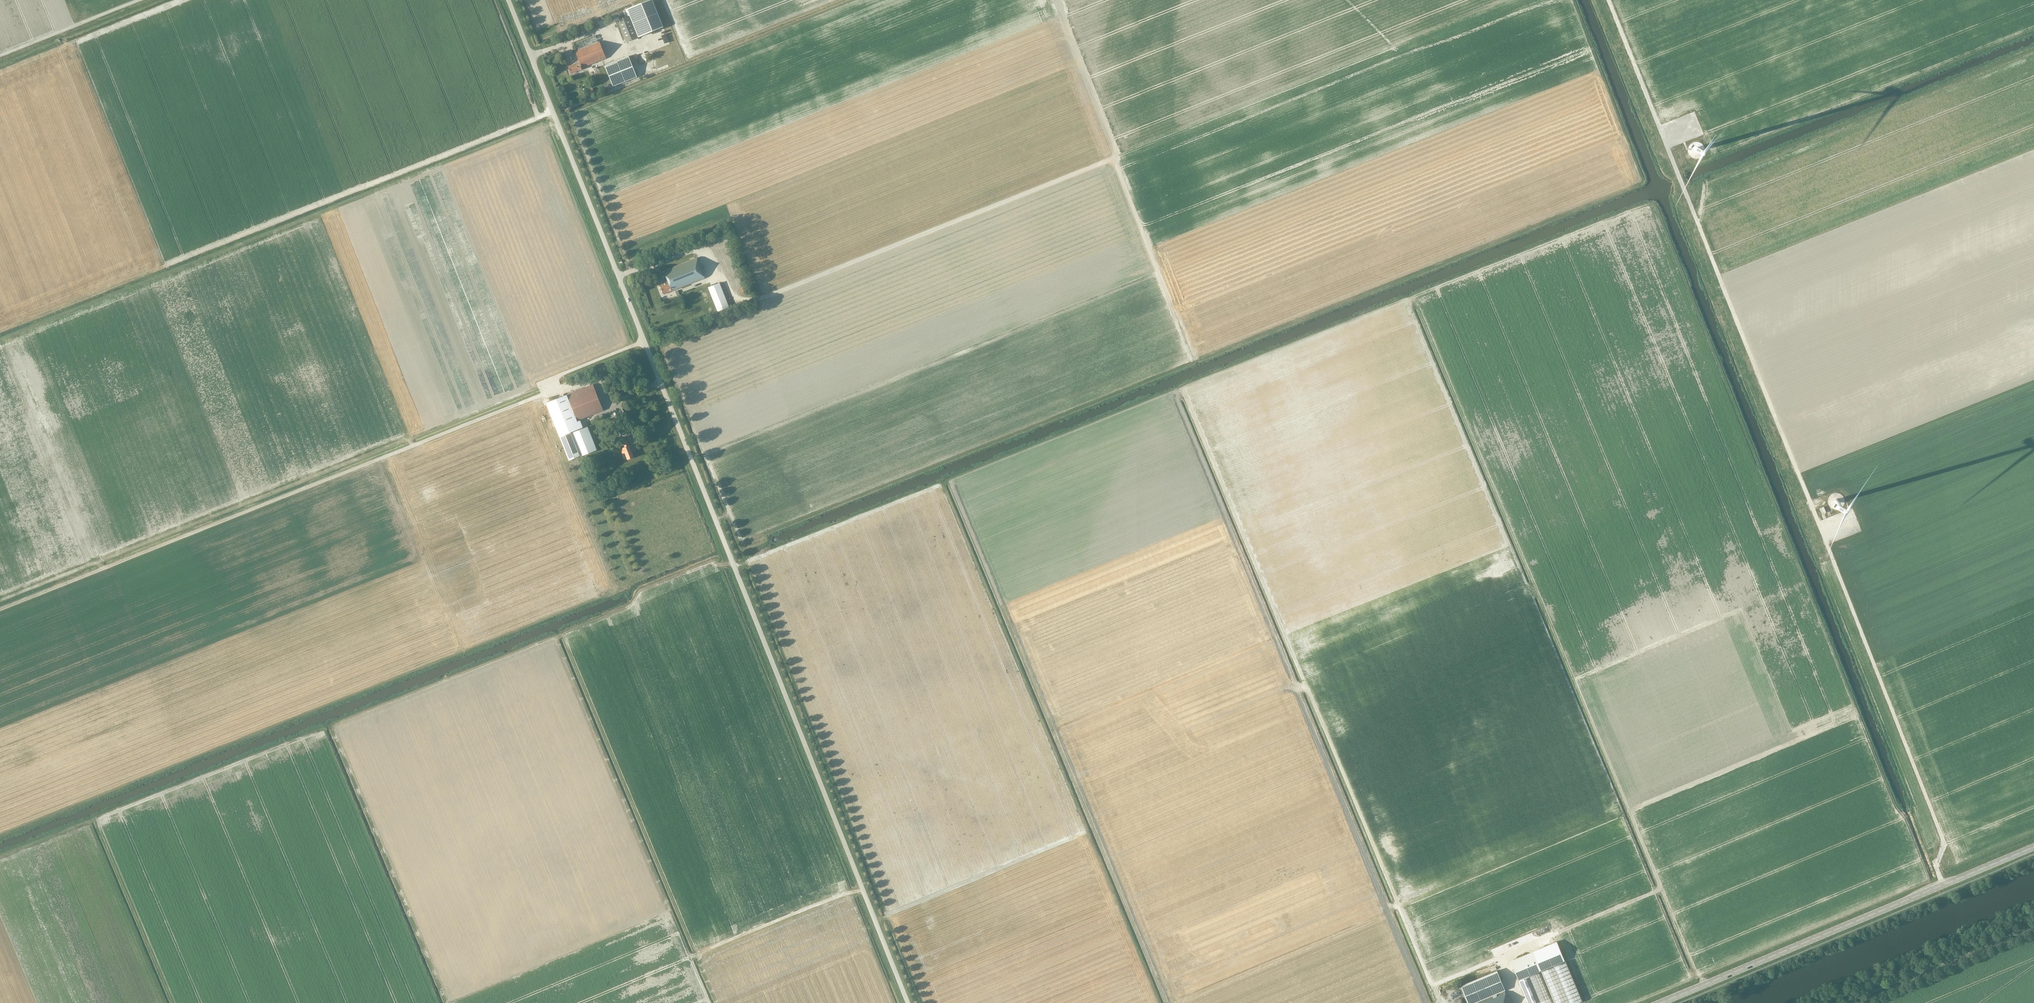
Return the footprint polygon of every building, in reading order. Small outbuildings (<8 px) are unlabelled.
[(626,9),(628,16),(629,15),(638,37),(663,27),(652,0),(649,0),(626,9)] [(629,16),(618,20),(626,42),(637,38),(629,16)] [(600,42),(598,42),(596,35),(576,43),(579,50),(575,51),(580,62),(576,63),(568,67),(571,73),(579,70),(578,68),(582,67),(582,68),(607,58),(600,42)] [(614,86),(638,76),(629,55),(606,65),(614,86)] [(669,292),(705,278),(698,258),(664,271),(669,282),(660,286),(663,293),(668,291),(669,292)] [(730,307),(720,283),(708,287),(718,312),(730,307)] [(578,421),(577,421),(578,420),(604,410),(593,384),(567,394),(567,395),(546,403),(569,461),(581,456),(597,449),(588,426),(572,433),(571,432),(583,427),(581,420),(578,421)] [(630,445),(629,445),(625,437),(621,439),(625,447),(623,448),(627,460),(634,457),(630,445)] [(664,480),(681,474),(678,467),(655,476),(656,478),(662,475),(664,480)] [(1528,1002),(1536,1002),(1540,1002),(1577,1002),(1582,1001),(1565,961),(1529,976),(1528,975),(1565,959),(1559,944),(1534,955),(1534,954),(1512,963),(1528,1002)] [(1496,994),(1505,990),(1497,970),(1461,986),(1468,1002),(1474,1002),(1491,996),(1492,997),(1477,1002),(1512,1002),(1509,996),(1507,997),(1504,991),(1496,995),(1496,994)]
